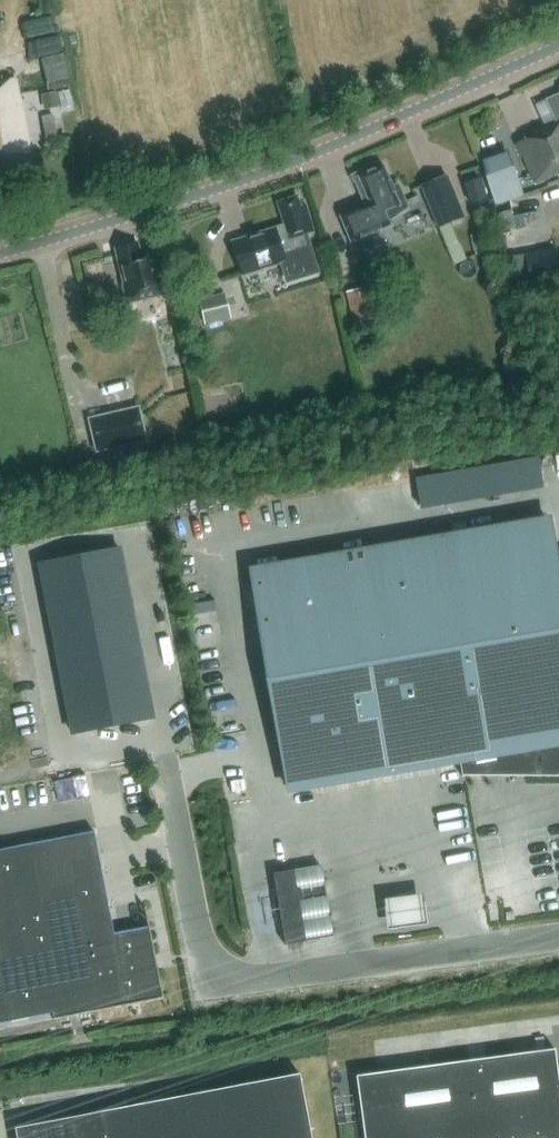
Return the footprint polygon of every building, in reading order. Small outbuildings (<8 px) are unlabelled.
[(64,53),(42,59),(48,91),(70,87),(64,53)] [(0,83),(0,186),(28,180),(23,154),(29,153),(14,80),(0,83)] [(60,108),(57,92),(41,94),(43,111),(60,108)] [(534,185),(558,173),(558,94),(545,100),(554,119),(529,131),(531,137),(516,144),(534,185)] [(52,117),(41,119),(45,141),(56,139),(52,117)] [(508,153),(481,162),(495,205),(523,196),(508,153)] [(374,234),(390,227),(388,222),(408,208),(398,185),(393,187),(384,166),(364,174),(362,170),(361,171),(362,173),(352,177),(364,206),(339,216),(351,243),(352,243),(351,241),(373,231),(374,234)] [(461,214),(443,173),(419,184),(437,225),(461,214)] [(478,178),(465,183),(472,203),(485,199),(478,178)] [(285,226),(232,242),(242,274),(283,262),(288,279),(315,271),(304,235),(314,232),(306,205),(300,207),(297,197),(278,203),(285,226)] [(154,249),(134,254),(132,245),(115,250),(124,285),(123,285),(127,303),(166,294),(154,249)] [(555,248),(511,257),(517,291),(518,292),(558,284),(558,268),(555,248)] [(374,319),(367,287),(345,292),(352,324),(374,319)] [(231,318),(225,292),(197,300),(204,325),(231,318)] [(98,297),(85,301),(89,318),(103,315),(98,297)] [(145,440),(138,408),(89,419),(96,452),(145,440)] [(548,519),(252,570),(290,791),(460,762),(462,776),(558,777),(558,555),(554,555),(548,519)] [(152,718),(149,701),(120,549),(40,564),(73,734),(134,722),(134,721),(152,718)] [(86,775),(73,778),(77,801),(90,798),(86,775)] [(53,1014),(54,1020),(164,999),(146,908),(144,908),(148,926),(114,933),(95,831),(0,849),(0,1024),(53,1014)] [(334,937),(322,865),(273,874),(285,945),(334,937)] [(423,898),(382,903),(386,934),(427,929),(423,898)] [(514,911),(505,913),(506,921),(515,920),(514,911)] [(356,1076),(365,1137),(558,1137),(558,1072),(555,1049),(356,1076)] [(300,1074),(15,1128),(17,1137),(312,1137),(300,1074)]
